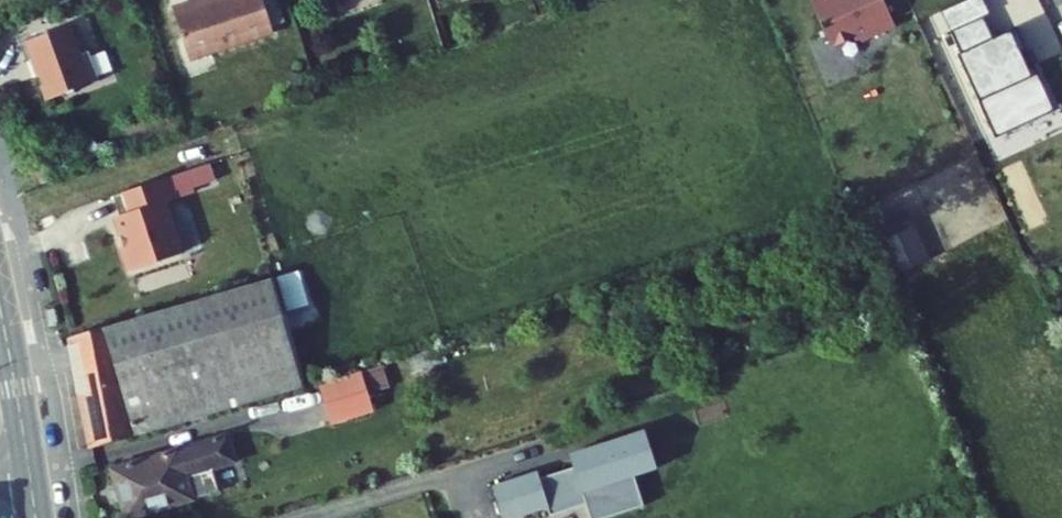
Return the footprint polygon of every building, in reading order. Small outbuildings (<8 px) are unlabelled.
[(173,13),(189,60),(273,33),(262,0),(208,0),(208,2),(173,13)] [(878,0),(806,0),(820,32),(846,20),(849,27),(874,15),(871,9),(881,5),(878,0)] [(960,55),(976,92),(995,136),(1054,111),(1034,66),(1027,70),(1019,54),(1026,51),(1016,30),(993,40),(984,19),(954,32),(963,53),(960,55)] [(94,37),(44,53),(51,72),(57,70),(71,111),(123,93),(113,62),(104,65),(94,37)] [(87,164),(75,169),(79,180),(91,176),(87,164)] [(217,188),(210,167),(118,197),(124,216),(119,218),(126,238),(129,237),(132,246),(125,248),(133,272),(183,256),(166,205),(217,188)] [(896,272),(929,259),(907,202),(874,216),(896,272)] [(269,279),(103,331),(135,437),(302,386),(269,279)] [(103,331),(69,341),(91,450),(92,450),(135,437),(103,331)] [(383,365),(341,380),(353,414),(395,399),(383,365)] [(650,445),(645,432),(570,456),(575,470),(540,481),(537,473),(495,487),(505,517),(521,517),(549,509),(552,516),(586,505),(591,517),(608,517),(643,506),(634,478),(658,470),(650,445)] [(111,470),(125,517),(141,517),(196,502),(189,479),(238,464),(230,435),(111,470)]
